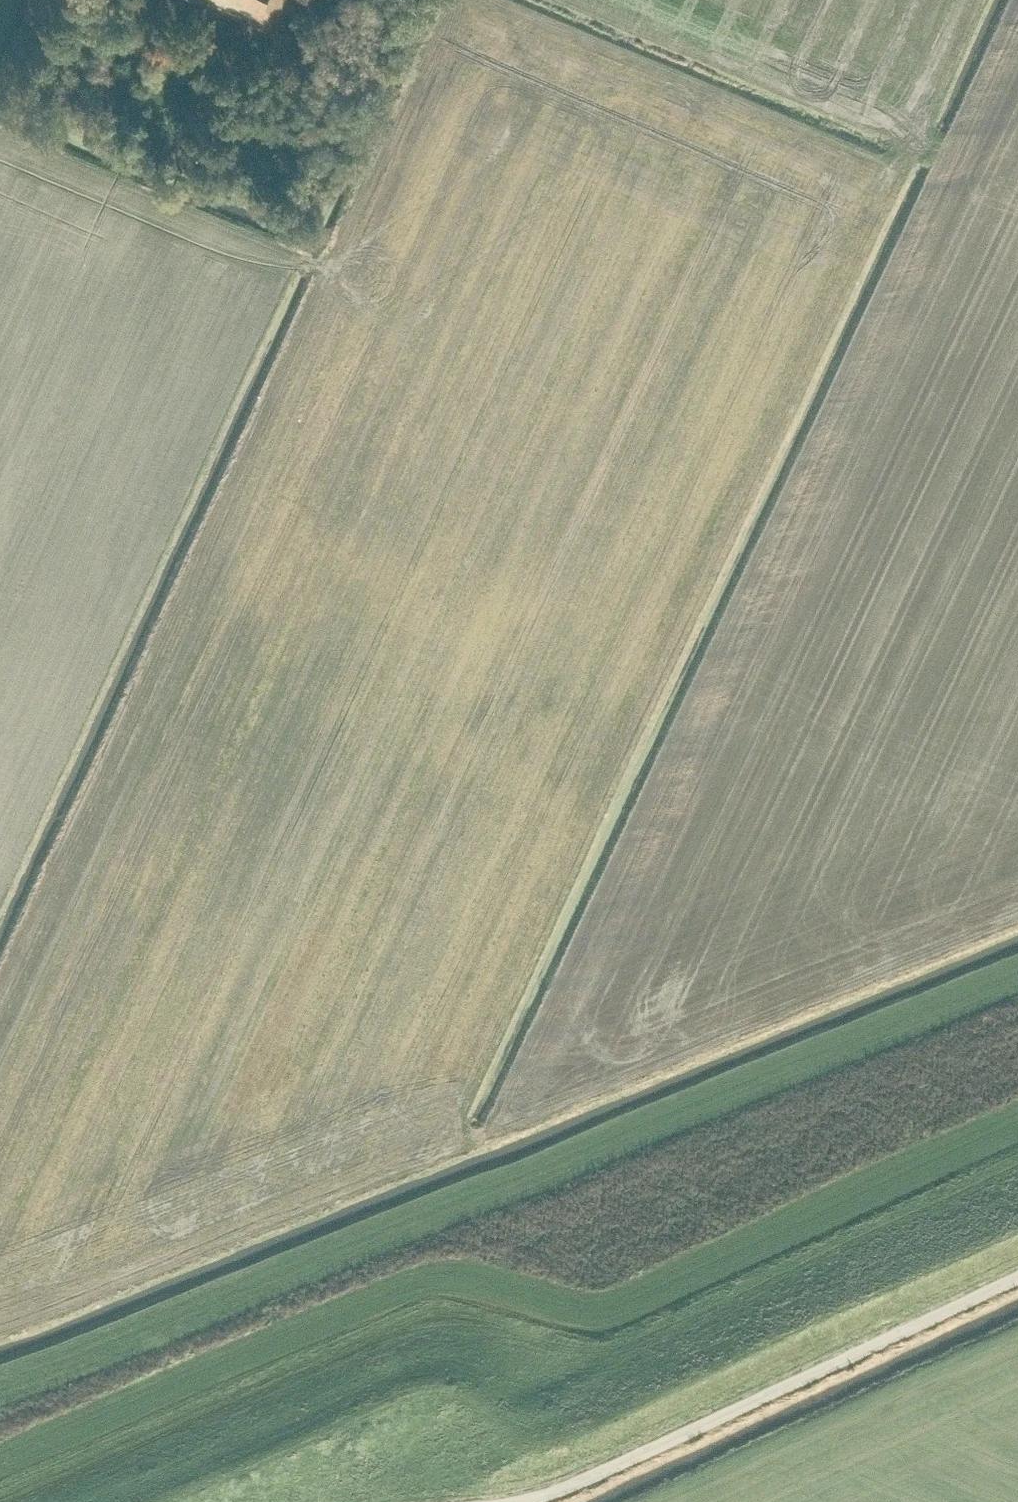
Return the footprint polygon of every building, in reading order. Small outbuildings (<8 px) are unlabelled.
[(292,0),(198,0),(275,36),(292,0)]
